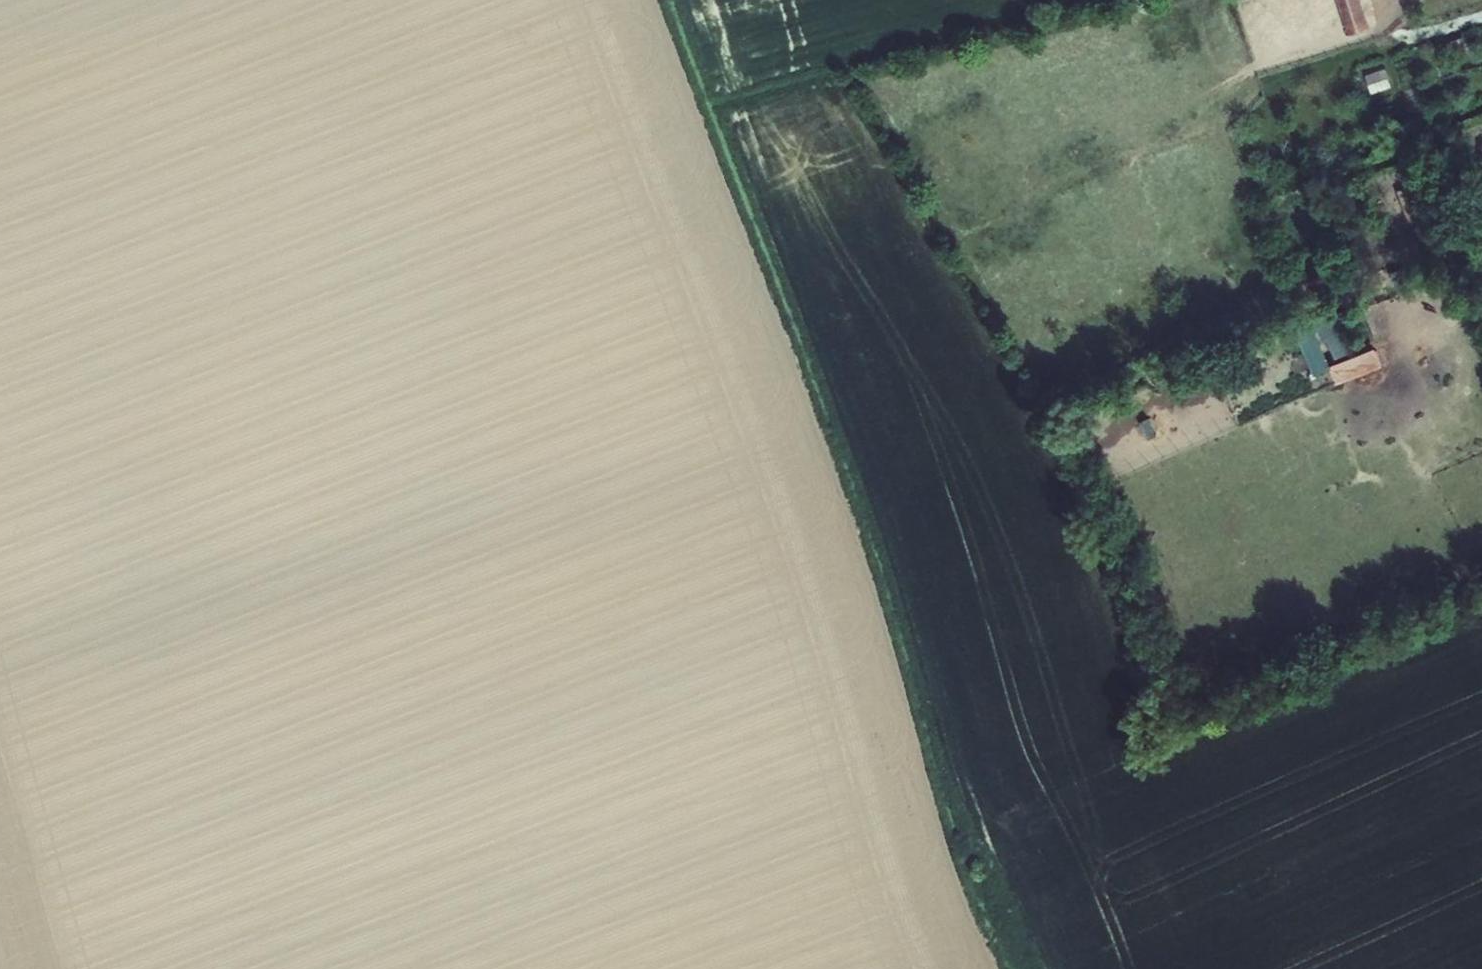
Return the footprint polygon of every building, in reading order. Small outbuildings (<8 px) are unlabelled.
[(1351,32),(1374,27),(1367,0),(1343,0),(1351,32)] [(1333,353),(1350,352),(1349,322),(1307,323),(1309,371),(1333,370),(1333,353)] [(1341,381),(1388,362),(1381,344),(1334,363),(1341,381)]
